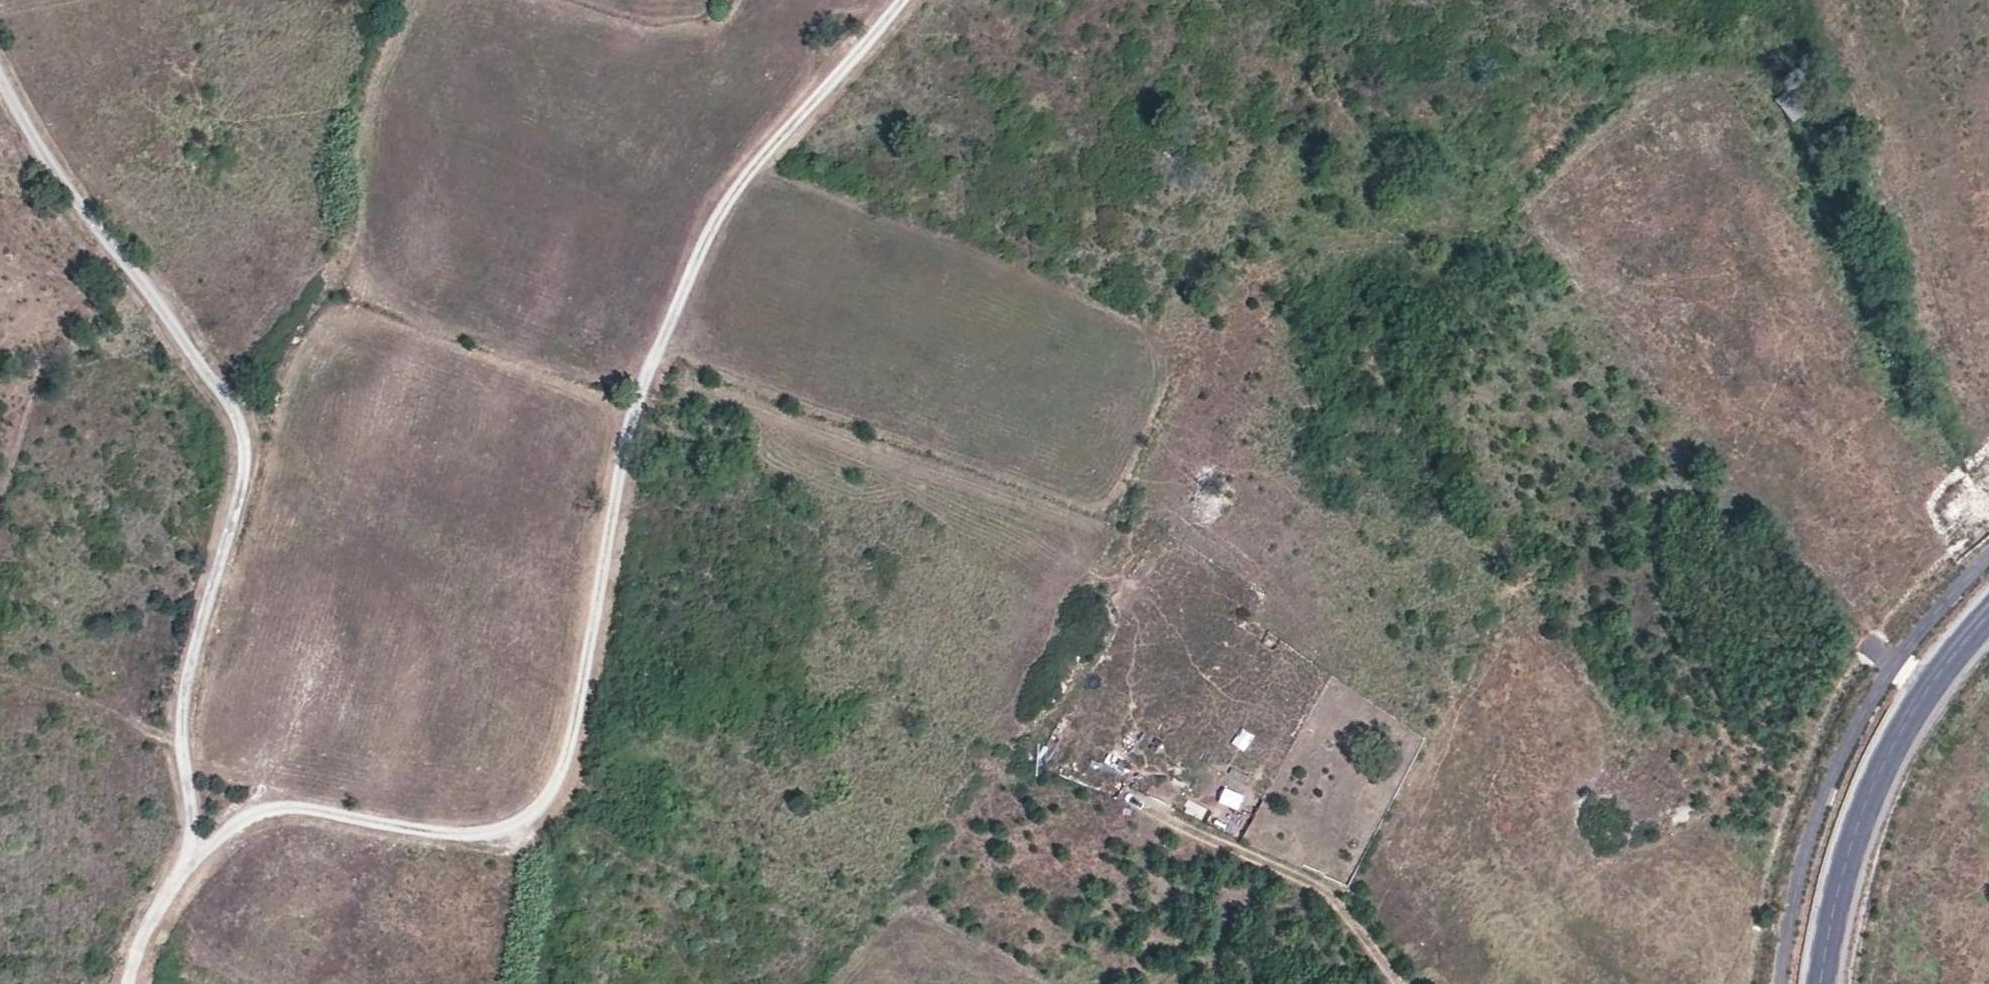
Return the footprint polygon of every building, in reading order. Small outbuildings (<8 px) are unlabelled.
[(1806,114),(1789,92),(1777,101),(1794,124),(1806,114)]
